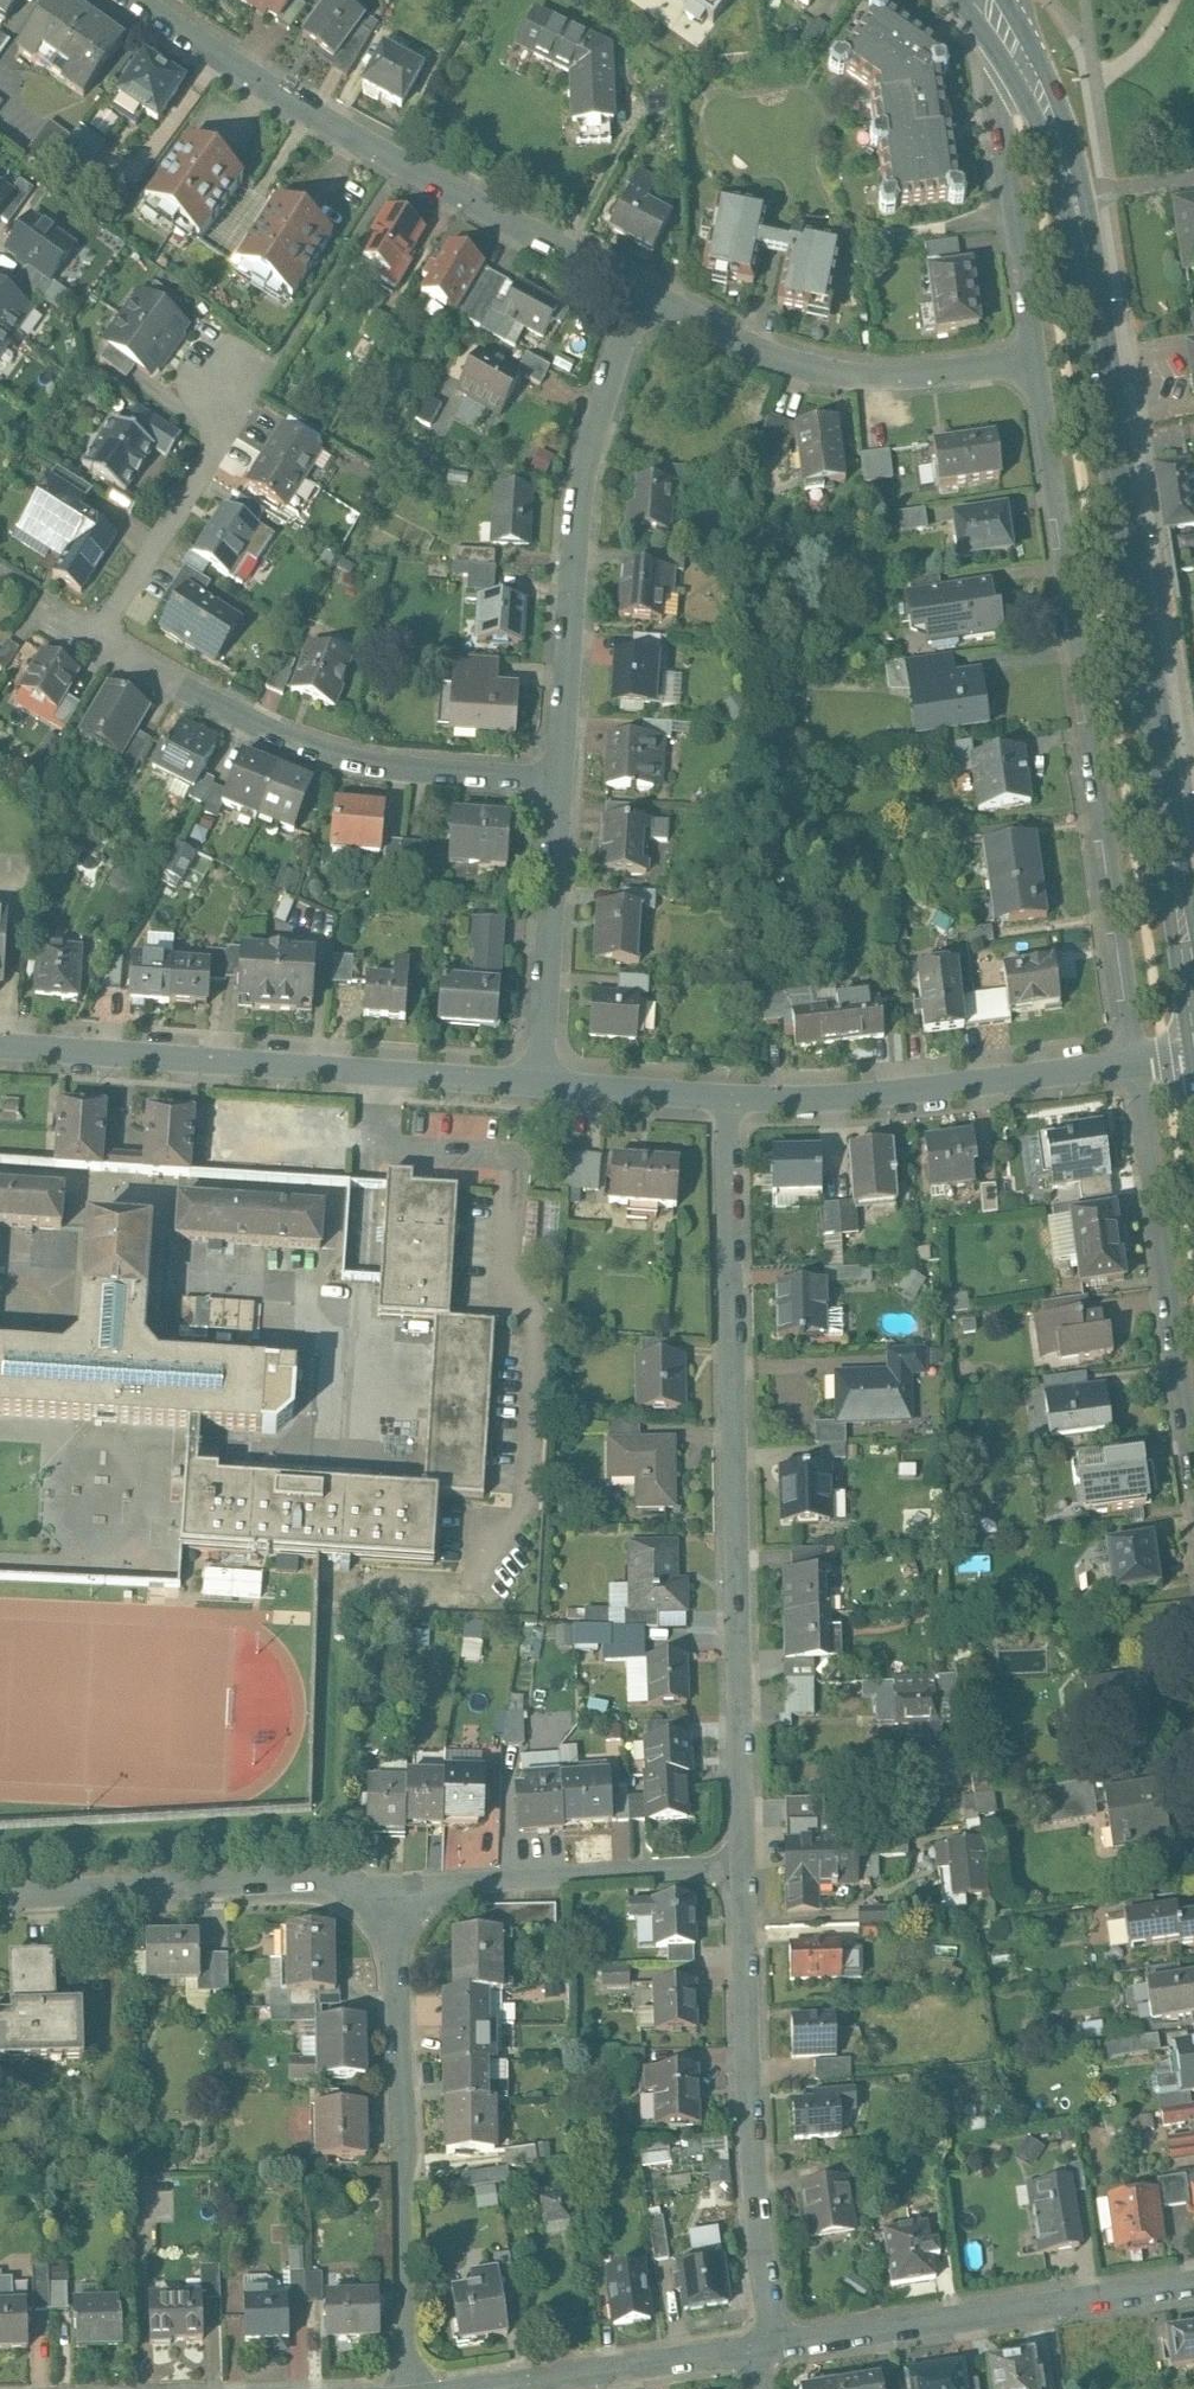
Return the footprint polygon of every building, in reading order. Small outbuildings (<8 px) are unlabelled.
[(5,23),(20,0),(0,0),(0,19),(5,23)] [(19,49),(51,73),(90,19),(64,0),(55,0),(19,49)] [(252,8),(257,2),(278,18),(279,19),(293,0),(242,0),(252,8)] [(279,19),(278,18),(276,21),(289,31),(307,7),(297,0),(293,0),(279,19)] [(335,0),(330,0),(302,38),(309,43),(304,48),(305,49),(310,43),(333,60),(335,62),(359,28),(364,21),(335,0)] [(688,10),(683,17),(700,29),(705,21),(712,26),(731,0),(675,0),(688,10)] [(807,8),(813,0),(795,0),(807,8)] [(871,93),(941,77),(944,76),(948,72),(946,63),(942,60),(940,60),(940,59),(943,55),(939,53),(926,44),(928,41),(887,12),(888,11),(887,6),(880,0),(874,1),(869,9),(870,14),(871,15),(841,58),(840,57),(835,57),(829,65),(830,70),(838,76),(843,75),(844,73),(871,93)] [(610,52),(535,15),(521,44),(537,52),(535,57),(570,75),(573,125),(576,124),(577,145),(610,143),(610,123),(613,123),(610,52)] [(123,43),(90,19),(51,73),(84,96),(123,43)] [(359,28),(335,62),(333,60),(329,66),(346,79),(371,37),(359,28)] [(9,39),(0,33),(0,51),(9,39)] [(403,61),(383,50),(362,87),(366,89),(364,94),(378,101),(380,96),(401,108),(425,65),(406,54),(403,61)] [(164,69),(144,56),(119,94),(119,95),(110,107),(134,123),(143,110),(156,119),(181,81),(180,80),(183,75),(167,64),(164,69)] [(941,77),(871,93),(872,98),(870,98),(875,133),(873,133),(870,137),(871,146),(876,149),(877,149),(884,197),(882,197),(879,201),(880,211),(885,214),(894,213),(897,208),(897,207),(949,199),(949,201),(953,204),(963,203),(966,199),(964,189),(960,186),(958,187),(952,140),(953,140),(953,138),(951,138),(948,119),(950,119),(949,117),(947,117),(941,77)] [(49,121),(24,155),(47,172),(63,150),(72,137),(49,121)] [(106,144),(81,126),(72,137),(63,150),(88,168),(106,144)] [(233,168),(200,144),(200,145),(190,137),(145,199),(150,202),(143,211),(187,243),(194,234),(195,235),(199,237),(243,176),(233,169),(233,168)] [(658,182),(636,170),(626,190),(629,192),(609,229),(653,252),(671,219),(646,205),(658,182)] [(20,181),(11,194),(12,195),(0,212),(0,219),(8,225),(33,191),(20,181)] [(0,187),(0,212),(12,195),(11,194),(0,187)] [(1173,201),(1176,218),(1177,217),(1185,266),(1186,266),(1186,267),(1193,266),(1193,198),(1173,201)] [(299,213),(277,199),(236,263),(240,266),(241,266),(235,276),(280,305),(287,295),(292,299),(333,235),(311,221),(313,217),(301,209),(299,213)] [(768,210),(717,199),(712,221),(705,219),(701,236),(709,237),(702,274),(715,277),(716,273),(726,275),(725,279),(753,285),(760,251),(787,257),(777,304),(809,311),(811,299),(830,303),(842,245),(802,236),(791,233),(789,245),(790,245),(787,256),(779,254),(781,244),(762,240),(768,210)] [(425,230),(388,208),(355,263),(356,263),(360,256),(385,271),(381,278),(397,287),(412,262),(408,259),(425,230)] [(74,249),(31,218),(7,252),(27,266),(50,282),(51,281),(74,249)] [(958,239),(925,244),(927,260),(960,255),(958,239)] [(482,266),(448,247),(437,268),(431,265),(424,277),(430,280),(423,293),(455,311),(482,266)] [(50,282),(27,266),(15,281),(37,297),(44,302),(56,285),(51,281),(50,282)] [(455,311),(468,319),(493,273),(482,266),(455,311)] [(968,266),(928,271),(933,307),(917,310),(919,330),(935,328),(936,331),(976,325),(968,266)] [(4,273),(0,278),(0,289),(28,309),(37,297),(15,281),(4,273)] [(509,281),(493,273),(468,319),(480,326),(493,303),(496,305),(508,282),(509,281)] [(560,306),(518,282),(515,286),(503,308),(496,305),(493,303),(480,326),(516,346),(527,327),(543,336),(553,319),(560,323),(567,312),(559,308),(560,306)] [(508,282),(496,305),(503,308),(515,286),(508,282)] [(182,303),(155,284),(146,296),(173,316),(182,303)] [(21,344),(25,338),(16,331),(31,311),(28,309),(0,289),(0,329),(21,344)] [(146,296),(142,294),(124,319),(169,351),(179,338),(178,337),(186,326),(173,316),(146,296)] [(391,320),(376,312),(363,334),(377,343),(391,320)] [(169,351),(124,319),(106,343),(110,346),(136,366),(150,376),(158,364),(159,365),(169,351)] [(0,329),(0,354),(8,343),(17,349),(21,344),(0,329)] [(136,366),(110,346),(100,359),(127,379),(136,366)] [(515,369),(479,349),(458,388),(501,411),(522,372),(515,369)] [(549,365),(524,352),(515,369),(522,372),(540,382),(549,365)] [(456,392),(435,381),(425,399),(438,406),(445,410),(456,392)] [(425,399),(416,416),(429,423),(438,406),(425,399)] [(182,434),(146,411),(139,423),(130,417),(124,427),(155,447),(154,448),(168,457),(182,434)] [(782,419),(769,414),(759,440),(772,445),(782,419)] [(795,424),(782,419),(772,445),(786,450),(790,438),(795,438),(794,426),(795,426),(795,424)] [(124,427),(113,420),(83,466),(115,487),(125,493),(126,492),(136,476),(138,477),(145,466),(143,464),(154,448),(155,447),(124,427)] [(795,426),(794,426),(795,438),(802,486),(804,486),(804,491),(823,488),(822,484),(845,480),(837,420),(795,426)] [(321,451),(283,427),(265,455),(303,479),(321,451)] [(993,435),(933,443),(936,466),(932,466),(934,485),(939,484),(939,486),(1000,478),(993,435)] [(889,449),(860,453),(864,481),(892,477),(889,449)] [(303,479),(265,455),(247,483),(285,507),(303,479)] [(1158,466),(1166,526),(1193,522),(1193,510),(1187,462),(1158,466)] [(687,466),(652,464),(651,480),(674,482),(674,483),(685,484),(687,466)] [(93,490),(57,467),(36,499),(44,504),(58,513),(64,503),(79,512),(93,490)] [(651,480),(636,478),(634,504),(627,503),(626,526),(660,529),(661,511),(672,512),(674,483),(674,482),(651,480)] [(531,487),(496,485),(492,539),(528,541),(531,487)] [(140,500),(126,492),(125,493),(115,487),(107,499),(131,514),(140,500)] [(266,511),(240,495),(231,510),(257,526),(266,511)] [(79,512),(64,503),(58,513),(44,504),(25,534),(64,558),(53,574),(81,592),(117,536),(79,512)] [(924,509),(899,513),(901,531),(927,528),(924,509)] [(257,526),(231,510),(219,529),(214,526),(196,553),(243,583),(244,581),(232,574),(244,554),(256,561),(273,536),(257,526)] [(1005,510),(954,518),(960,558),(1010,551),(1005,510)] [(496,548),(456,545),(455,562),(495,564),(496,548)] [(685,552),(655,550),(654,567),(674,568),(674,569),(683,570),(685,552)] [(495,564),(455,562),(454,570),(469,571),(468,586),(493,587),(495,564)] [(654,567),(622,564),(620,591),(622,591),(620,613),(618,613),(618,614),(662,617),(662,616),(660,616),(662,594),(672,595),(674,569),(674,568),(654,567)] [(210,582),(184,566),(169,589),(180,596),(196,605),(203,593),(210,582)] [(939,575),(908,579),(911,593),(941,589),(939,575)] [(941,589),(911,593),(915,624),(929,622),(932,643),(998,633),(990,582),(941,589)] [(203,593),(196,605),(180,596),(160,627),(184,642),(185,641),(237,674),(237,673),(217,660),(244,619),(203,593)] [(525,596),(480,593),(478,616),(481,616),(479,636),(477,636),(477,637),(522,640),(525,596)] [(669,636),(634,634),(633,653),(657,655),(657,653),(659,653),(660,637),(669,638),(669,636)] [(329,650),(309,642),(292,689),(335,705),(342,686),(340,685),(354,646),(333,638),(329,650)] [(0,652),(0,666),(5,670),(20,648),(8,640),(0,652)] [(78,670),(43,651),(21,689),(56,708),(78,670)] [(633,653),(615,652),(612,700),(641,702),(641,703),(651,704),(651,703),(654,703),(657,655),(633,653)] [(952,654),(885,663),(889,689),(909,691),(908,684),(955,677),(952,654)] [(500,659),(468,657),(467,671),(498,673),(499,673),(500,659)] [(291,670),(277,665),(266,686),(283,693),(291,670)] [(467,671),(454,670),(450,722),(438,721),(437,722),(450,723),(449,727),(516,732),(519,689),(497,687),(498,673),(467,671)] [(660,672),(661,703),(682,702),(682,672),(660,672)] [(955,677),(908,684),(909,691),(916,737),(986,727),(978,674),(955,677)] [(148,708),(109,684),(80,733),(119,756),(120,757),(136,729),(148,708)] [(80,703),(67,695),(52,719),(66,727),(80,703)] [(216,742),(181,724),(168,749),(164,747),(154,766),(192,786),(194,787),(201,772),(216,742)] [(136,729),(120,757),(119,756),(116,760),(134,770),(151,739),(136,729)] [(663,735),(614,732),(612,755),(608,755),(607,784),(630,785),(630,788),(634,789),(635,786),(653,787),(655,760),(662,760),(663,735)] [(972,741),(941,745),(943,764),(973,760),(972,757),(971,757),(970,756),(974,755),(972,741)] [(974,755),(970,756),(971,757),(972,757),(973,760),(980,808),(978,808),(978,810),(1031,802),(1030,801),(1029,801),(1022,750),(1023,749),(1023,748),(974,755)] [(277,769),(242,755),(228,790),(223,802),(258,816),(277,769)] [(312,783),(277,769),(258,816),(294,830),(312,783)] [(214,778),(201,772),(194,787),(192,786),(188,795),(202,801),(212,783),(214,778)] [(773,773),(759,774),(760,791),(775,789),(773,773)] [(228,790),(212,783),(202,801),(198,808),(213,815),(219,800),(223,802),(228,790)] [(384,806),(336,802),(331,849),(380,854),(384,806)] [(633,804),(606,802),(605,818),(632,820),(633,804)] [(509,817),(453,813),(449,863),(506,867),(509,817)] [(605,818),(601,868),(646,872),(646,870),(644,870),(646,838),(666,839),(667,822),(632,820),(605,818)] [(1018,824),(980,829),(981,831),(983,831),(985,844),(1020,839),(1018,824)] [(997,886),(1041,879),(1035,837),(1020,839),(985,844),(982,844),(985,866),(994,864),(997,886)] [(402,841),(386,839),(383,876),(399,877),(399,876),(402,841)] [(424,842),(402,841),(399,876),(420,878),(424,842)] [(778,844),(763,845),(764,856),(779,855),(778,844)] [(1041,879),(997,886),(1002,922),(1001,922),(1002,924),(1047,917),(1041,879)] [(656,892),(624,890),(623,906),(639,907),(655,907),(656,892)] [(623,906),(598,904),(595,958),(636,961),(639,907),(623,906)] [(503,920),(472,918),(472,920),(473,920),(471,946),(470,947),(501,949),(501,947),(500,947),(501,922),(503,922),(503,920)] [(992,925),(965,929),(967,943),(994,940),(992,925)] [(49,931),(39,931),(38,946),(48,947),(49,931)] [(171,957),(172,935),(150,934),(149,956),(171,957)] [(48,947),(38,946),(35,994),(78,997),(81,938),(80,949),(48,947)] [(244,948),(228,947),(227,953),(226,978),(241,979),(243,950),(244,950),(244,948)] [(474,984),(444,981),(445,969),(443,969),(442,985),(439,1023),(441,1023),(480,1026),(481,1027),(482,1021),(492,1015),(497,1015),(497,1014),(499,986),(498,986),(501,949),(476,948),(474,984)] [(285,951),(271,950),(271,952),(244,950),(243,950),(241,979),(240,1000),(251,1001),(250,1008),(299,1011),(299,1004),(311,1004),(314,954),(285,953),(285,951)] [(227,953),(210,952),(210,964),(208,981),(225,982),(226,978),(227,953)] [(352,957),(334,955),(332,981),(351,982),(352,957)] [(172,961),(134,959),(131,1000),(169,1003),(172,961)] [(210,964),(172,961),(169,1003),(207,1005),(208,981),(210,964)] [(1052,961),(1003,968),(1006,990),(1010,1012),(1046,1007),(1046,1010),(1062,1007),(1059,987),(1056,988),(1052,961)] [(393,980),(368,978),(368,977),(367,977),(364,1017),(365,1017),(365,1016),(404,1019),(404,1020),(405,1020),(408,980),(407,980),(409,962),(394,962),(393,980)] [(956,964),(917,969),(925,1032),(964,1027),(961,1001),(956,964)] [(649,976),(619,974),(618,991),(639,992),(639,994),(648,994),(649,976)] [(835,988),(811,991),(811,990),(777,994),(780,1020),(784,1020),(785,1027),(793,1026),(796,1047),(841,1042),(836,998),(835,988)] [(1006,990),(988,992),(989,998),(992,1023),(1011,1021),(1010,1012),(1006,990)] [(639,992),(618,991),(617,995),(593,993),(590,1035),(636,1038),(639,994),(639,992)] [(777,994),(762,996),(764,1022),(780,1020),(777,994)] [(869,1001),(868,995),(836,998),(841,1042),(884,1037),(880,1000),(869,1001)] [(989,998),(975,1000),(978,1025),(992,1023),(989,998)] [(975,1000),(961,1001),(964,1027),(978,1025),(975,1000)] [(105,1108),(59,1105),(55,1167),(101,1170),(102,1169),(114,1170),(116,1158),(118,1158),(118,1156),(102,1155),(103,1140),(104,1139),(104,1133),(105,1108)] [(194,1114),(148,1110),(146,1136),(145,1142),(146,1142),(145,1158),(143,1158),(143,1159),(144,1160),(144,1173),(190,1176),(194,1114)] [(1103,1124),(1064,1129),(1065,1138),(1046,1140),(1052,1189),(1077,1186),(1110,1182),(1103,1124)] [(972,1137),(925,1142),(929,1183),(947,1180),(948,1187),(974,1183),(972,1165),(975,1165),(972,1137)] [(892,1145),(849,1148),(853,1201),(853,1202),(856,1202),(893,1198),(894,1203),(896,1203),(894,1178),(896,1178),(895,1173),(894,1173),(892,1145)] [(821,1150),(773,1151),(774,1192),(821,1191),(821,1150)] [(600,1158),(567,1156),(565,1187),(598,1189),(600,1158)] [(679,1163),(612,1158),(609,1202),(676,1207),(679,1163)] [(413,1176),(387,1174),(378,1317),(435,1320),(449,1321),(450,1320),(458,1190),(412,1187),(413,1176)] [(238,1198),(179,1195),(177,1241),(348,1248),(350,1183),(239,1178),(238,1198)] [(1110,1182),(1077,1186),(1079,1201),(1108,1197),(1112,1197),(1110,1182)] [(995,1185),(980,1185),(983,1215),(998,1213),(995,1185)] [(0,1187),(0,1225),(62,1229),(64,1191),(0,1187)] [(1079,1201),(1051,1205),(1053,1221),(1071,1218),(1071,1214),(1109,1209),(1108,1197),(1079,1201)] [(853,1201),(839,1202),(841,1235),(858,1233),(856,1202),(853,1202),(853,1201)] [(839,1202),(820,1203),(822,1236),(841,1235),(839,1202)] [(1109,1209),(1071,1214),(1071,1218),(1080,1285),(1124,1278),(1114,1208),(1109,1209)] [(143,1346),(150,1230),(88,1226),(81,1342),(63,1356),(0,1352),(0,1414),(189,1426),(201,1427),(276,1432),(293,1418),(296,1372),(157,1362),(143,1346)] [(928,1249),(916,1250),(917,1262),(929,1261),(928,1249)] [(366,1260),(347,1255),(342,1274),(361,1279),(366,1260)] [(861,1268),(828,1269),(829,1283),(861,1283),(861,1268)] [(871,1283),(870,1268),(861,1268),(861,1283),(871,1283)] [(824,1283),(777,1284),(778,1336),(798,1335),(798,1337),(803,1337),(803,1335),(842,1335),(842,1311),(825,1311),(824,1283)] [(966,1295),(943,1298),(946,1312),(969,1309),(966,1295)] [(256,1337),(258,1302),(184,1298),(183,1317),(204,1318),(203,1326),(226,1327),(225,1351),(233,1352),(234,1335),(256,1337)] [(1071,1298),(1041,1302),(1042,1316),(1043,1317),(1073,1312),(1071,1298)] [(1080,1311),(1073,1312),(1043,1317),(1042,1316),(1034,1317),(1038,1343),(1057,1340),(1060,1362),(1113,1354),(1110,1330),(1103,1330),(1101,1314),(1081,1317),(1080,1311)] [(449,1321),(435,1320),(424,1492),(438,1493),(438,1494),(484,1497),(495,1323),(450,1320),(449,1321)] [(671,1341),(642,1339),(642,1356),(671,1355),(671,1341)] [(924,1352),(888,1353),(888,1369),(924,1368),(924,1352)] [(642,1356),(637,1356),(638,1408),(684,1407),(683,1355),(671,1355),(642,1356)] [(1086,1373),(1043,1378),(1045,1393),(1078,1388),(1076,1376),(1086,1375),(1086,1373)] [(909,1374),(843,1375),(844,1401),(836,1401),(837,1422),(837,1423),(845,1423),(910,1421),(909,1374)] [(1078,1388),(1045,1393),(1050,1436),(1038,1438),(1039,1440),(1111,1430),(1105,1385),(1078,1388)] [(640,1423),(609,1421),(609,1439),(640,1439),(640,1423)] [(837,1422),(815,1423),(815,1444),(821,1444),(845,1444),(846,1443),(845,1423),(837,1423),(837,1422)] [(424,1492),(218,1478),(219,1471),(198,1470),(201,1427),(189,1426),(185,1476),(180,1548),(434,1565),(438,1494),(438,1493),(424,1492)] [(640,1439),(609,1439),(609,1477),(637,1477),(637,1506),(675,1506),(674,1439),(640,1439)] [(1142,1441),(1108,1446),(1110,1460),(1140,1456),(1140,1457),(1144,1456),(1142,1441)] [(845,1444),(821,1444),(821,1460),(846,1459),(845,1444)] [(1110,1460),(1078,1464),(1085,1513),(1146,1505),(1140,1457),(1140,1456),(1110,1460)] [(828,1468),(782,1468),(784,1522),(830,1521),(829,1491),(828,1491),(828,1468)] [(1070,1532),(1052,1534),(1053,1543),(1063,1542),(1062,1539),(1070,1538),(1070,1532)] [(1152,1537),(1107,1544),(1110,1567),(1100,1569),(1103,1592),(1114,1591),(1144,1587),(1144,1588),(1155,1586),(1155,1585),(1158,1584),(1152,1537)] [(675,1581),(675,1542),(630,1543),(631,1608),(631,1610),(658,1610),(685,1609),(685,1581),(675,1581)] [(248,1567),(205,1564),(203,1592),(246,1595),(248,1567)] [(825,1570),(805,1570),(805,1575),(785,1575),(785,1609),(785,1614),(826,1613),(825,1570)] [(100,1606),(87,1605),(87,1615),(99,1615),(100,1606)] [(589,1606),(589,1622),(608,1622),(608,1606),(589,1606)] [(658,1610),(631,1610),(631,1608),(624,1608),(624,1626),(641,1627),(641,1626),(658,1627),(658,1610)] [(826,1613),(785,1614),(786,1653),(783,1653),(784,1666),(814,1665),(813,1659),(842,1658),(841,1627),(830,1627),(830,1613),(826,1613)] [(349,1616),(335,1616),(335,1637),(348,1637),(349,1616)] [(624,1626),(613,1626),(614,1659),(642,1658),(641,1627),(624,1626)] [(961,1629),(948,1630),(953,1660),(972,1656),(970,1648),(965,1649),(961,1629)] [(685,1654),(648,1656),(649,1702),(687,1701),(685,1654)] [(814,1665),(784,1666),(784,1678),(814,1679),(814,1665)] [(934,1677),(892,1678),(893,1681),(863,1682),(863,1690),(864,1694),(875,1694),(876,1694),(878,1694),(878,1706),(878,1709),(882,1709),(882,1722),(895,1721),(895,1723),(939,1722),(938,1700),(948,1700),(960,1699),(956,1674),(934,1675),(934,1677)] [(1145,1676),(1085,1684),(1089,1713),(1103,1710),(1108,1743),(1150,1737),(1145,1704),(1149,1704),(1145,1676)] [(814,1679),(784,1678),(785,1715),(814,1714),(814,1679)] [(960,1699),(948,1700),(949,1723),(963,1722),(960,1699)] [(524,1743),(523,1711),(509,1712),(511,1704),(510,1704),(508,1711),(508,1712),(502,1745),(524,1743)] [(687,1721),(647,1722),(648,1738),(688,1736),(687,1721)] [(648,1738),(645,1738),(647,1774),(684,1772),(687,1772),(686,1758),(691,1752),(690,1735),(688,1736),(648,1738)] [(1162,1769),(1124,1774),(1127,1792),(1160,1787),(1161,1788),(1165,1787),(1162,1769)] [(483,1773),(445,1772),(445,1776),(443,1819),(481,1820),(483,1773)] [(560,1772),(523,1774),(524,1786),(515,1787),(518,1831),(563,1828),(563,1824),(560,1777),(560,1772)] [(647,1774),(646,1774),(648,1818),(686,1816),(684,1772),(647,1774)] [(608,1773),(560,1777),(563,1824),(610,1821),(608,1773)] [(445,1776),(407,1774),(406,1783),(405,1824),(443,1825),(443,1819),(445,1776)] [(406,1783),(368,1782),(367,1829),(405,1830),(405,1824),(406,1783)] [(986,1783),(973,1785),(975,1795),(987,1793),(986,1783)] [(1096,1818),(1095,1784),(1044,1786),(1045,1820),(1096,1818)] [(1127,1792),(1105,1795),(1110,1829),(1125,1827),(1127,1842),(1168,1835),(1161,1788),(1160,1787),(1127,1792)] [(643,1795),(628,1796),(629,1819),(644,1819),(643,1795)] [(628,1796),(614,1797),(616,1820),(629,1819),(628,1796)] [(817,1820),(786,1821),(786,1838),(818,1838),(817,1820)] [(906,1832),(855,1837),(856,1878),(877,1877),(877,1856),(907,1855),(906,1832)] [(818,1838),(786,1838),(788,1909),(816,1908),(816,1884),(832,1884),(832,1886),(837,1886),(837,1884),(856,1883),(856,1878),(855,1837),(853,1837),(853,1835),(850,1836),(850,1837),(818,1838)] [(980,1841),(936,1845),(943,1912),(965,1910),(974,1909),(972,1895),(985,1893),(980,1841)] [(1152,1896),(1124,1900),(1126,1913),(1154,1909),(1152,1896)] [(693,1897),(652,1898),(652,1899),(629,1900),(629,1918),(652,1917),(652,1916),(655,1916),(656,1946),(666,1945),(693,1945),(694,1945),(693,1897)] [(555,1904),(479,1905),(480,1931),(488,1931),(502,1931),(556,1930),(555,1904)] [(1124,1914),(1129,1947),(1179,1940),(1179,1944),(1193,1942),(1193,1913),(1177,1915),(1176,1906),(1154,1909),(1126,1913),(1124,1914)] [(891,1907),(858,1908),(858,1923),(884,1923),(891,1922),(891,1907)] [(884,1923),(858,1923),(859,1938),(884,1937),(884,1923)] [(334,1926),(286,1927),(287,1958),(334,1957),(334,1926)] [(480,1931),(452,1932),(453,1992),(502,1991),(502,1992),(502,1931),(488,1931),(480,1931)] [(199,1935),(146,1936),(146,1954),(147,1954),(148,1976),(150,1976),(150,1975),(199,1974),(199,1935)] [(840,1943),(790,1944),(791,1978),(841,1977),(840,1943)] [(693,1945),(666,1945),(667,1962),(694,1962),(693,1945)] [(228,1991),(228,1953),(213,1953),(214,1991),(228,1991)] [(844,1975),(861,1975),(861,1953),(844,1954),(844,1975)] [(9,1956),(11,1999),(0,1999),(0,2062),(84,2059),(82,2005),(56,2006),(54,1957),(61,1957),(61,1954),(9,1956)] [(334,1957),(287,1958),(287,1992),(289,1992),(315,1992),(335,1992),(334,1957)] [(1179,1964),(1147,1968),(1148,1982),(1146,1983),(1147,1983),(1152,1983),(1152,1982),(1181,1977),(1179,1964)] [(629,1966),(602,1967),(602,1985),(629,1984),(629,1966)] [(1152,1982),(1152,1983),(1155,2003),(1160,2002),(1163,2019),(1192,2014),(1193,2014),(1193,1975),(1181,1977),(1152,1982)] [(695,1981),(654,1982),(655,2029),(697,2028),(695,1981)] [(453,1992),(445,1992),(445,2024),(492,2023),(485,2022),(485,1993),(502,1993),(502,1992),(502,1991),(453,1992)] [(287,1992),(275,1992),(274,1992),(270,1992),(270,2007),(290,2007),(289,1992),(287,1992)] [(316,2006),(315,1992),(289,1992),(290,2007),(316,2006)] [(316,2006),(290,2007),(290,2023),(316,2022),(316,2006)] [(290,2007),(270,2007),(271,2023),(290,2023),(290,2007)] [(835,2016),(792,2017),(793,2055),(836,2054),(835,2016)] [(363,2019),(321,2020),(322,2060),(293,2061),(293,2077),(364,2076),(363,2019)] [(492,2023),(445,2024),(446,2062),(486,2061),(493,2061),(492,2023)] [(1158,2034),(1106,2041),(1109,2058),(1160,2050),(1158,2034)] [(1174,2047),(1181,2092),(1181,2093),(1190,2092),(1193,2091),(1193,2044),(1174,2047)] [(851,2059),(815,2060),(816,2080),(851,2076),(851,2059)] [(486,2061),(446,2062),(446,2100),(493,2099),(508,2099),(508,2082),(486,2082),(486,2061)] [(698,2066),(644,2067),(645,2090),(654,2089),(655,2124),(699,2123),(698,2066)] [(339,2105),(339,2091),(310,2091),(310,2107),(317,2107),(317,2106),(339,2105)] [(837,2092),(812,2094),(813,2101),(794,2102),(796,2137),(840,2135),(838,2110),(855,2109),(854,2091),(837,2092)] [(1181,2092),(1159,2095),(1161,2110),(1192,2105),(1190,2092),(1181,2093),(1181,2092)] [(493,2099),(446,2100),(447,2152),(495,2151),(493,2099)] [(339,2105),(317,2106),(317,2107),(318,2158),(365,2157),(364,2105),(339,2105)] [(1161,2110),(1164,2126),(1193,2121),(1193,2105),(1192,2105),(1161,2110)] [(1120,2115),(1104,2118),(1106,2131),(1123,2129),(1120,2115)] [(534,2146),(506,2150),(508,2167),(537,2162),(534,2146)] [(670,2150),(641,2155),(643,2166),(671,2162),(670,2150)] [(859,2152),(829,2157),(832,2173),(862,2169),(859,2152)] [(1081,2164),(1064,2167),(1066,2179),(1068,2179),(1070,2194),(1085,2192),(1081,2164)] [(508,2167),(461,2174),(463,2188),(510,2181),(508,2167)] [(1185,2175),(1157,2179),(1161,2207),(1189,2203),(1185,2175)] [(846,2177),(802,2183),(809,2233),(853,2227),(846,2177)] [(1066,2179),(1029,2185),(1040,2254),(1079,2247),(1070,2194),(1068,2179),(1066,2179)] [(1148,2194),(1098,2201),(1102,2231),(1122,2229),(1124,2245),(1161,2240),(1158,2220),(1152,2221),(1151,2215),(1155,2212),(1156,2208),(1155,2204),(1153,2201),(1149,2200),(1148,2194)] [(566,2195),(542,2198),(545,2222),(569,2219),(566,2195)] [(662,2216),(649,2218),(655,2260),(669,2258),(662,2216)] [(925,2217),(909,2219),(910,2227),(884,2231),(892,2284),(935,2278),(931,2257),(939,2256),(936,2243),(929,2244),(925,2217)] [(517,2302),(510,2254),(494,2256),(496,2269),(498,2269),(503,2304),(517,2302)] [(721,2255),(678,2262),(680,2274),(676,2275),(679,2292),(682,2291),(685,2309),(727,2302),(721,2255)] [(219,2265),(200,2266),(201,2295),(199,2295),(199,2297),(201,2297),(220,2296),(219,2265)] [(642,2267),(608,2271),(613,2306),(612,2306),(614,2320),(615,2320),(615,2323),(649,2319),(642,2267)] [(473,2287),(451,2290),(459,2342),(507,2334),(503,2304),(498,2269),(496,2269),(470,2273),(473,2287)] [(305,2273),(290,2274),(291,2301),(306,2301),(305,2273)] [(322,2300),(321,2273),(305,2273),(306,2301),(322,2300)] [(0,2280),(0,2306),(13,2305),(12,2280),(0,2280)] [(49,2284),(33,2285),(33,2311),(50,2311),(49,2284)] [(67,2284),(49,2284),(50,2311),(68,2310),(67,2284)] [(287,2299),(267,2300),(267,2291),(245,2292),(245,2300),(244,2300),(246,2341),(288,2340),(287,2299)] [(377,2294),(326,2295),(327,2335),(359,2334),(360,2338),(378,2338),(377,2294)] [(199,2297),(155,2298),(156,2316),(149,2316),(150,2344),(172,2343),(171,2341),(203,2339),(201,2297),(199,2297)] [(118,2303),(74,2304),(75,2329),(77,2329),(77,2347),(79,2347),(79,2343),(101,2342),(102,2346),(122,2345),(121,2315),(119,2315),(118,2303)] [(0,2306),(0,2349),(28,2348),(26,2305),(13,2305),(0,2306)] [(1167,2332),(1172,2367),(1193,2364),(1193,2328),(1167,2332)] [(987,2361),(991,2388),(1043,2388),(1041,2373),(1035,2374),(1034,2366),(1035,2366),(1033,2352),(1020,2354),(1020,2356),(987,2361)] [(907,2372),(909,2388),(965,2388),(964,2381),(961,2364),(907,2372)] [(838,2383),(839,2388),(880,2388),(878,2376),(838,2383)] [(964,2381),(965,2388),(979,2388),(978,2379),(964,2381)]
